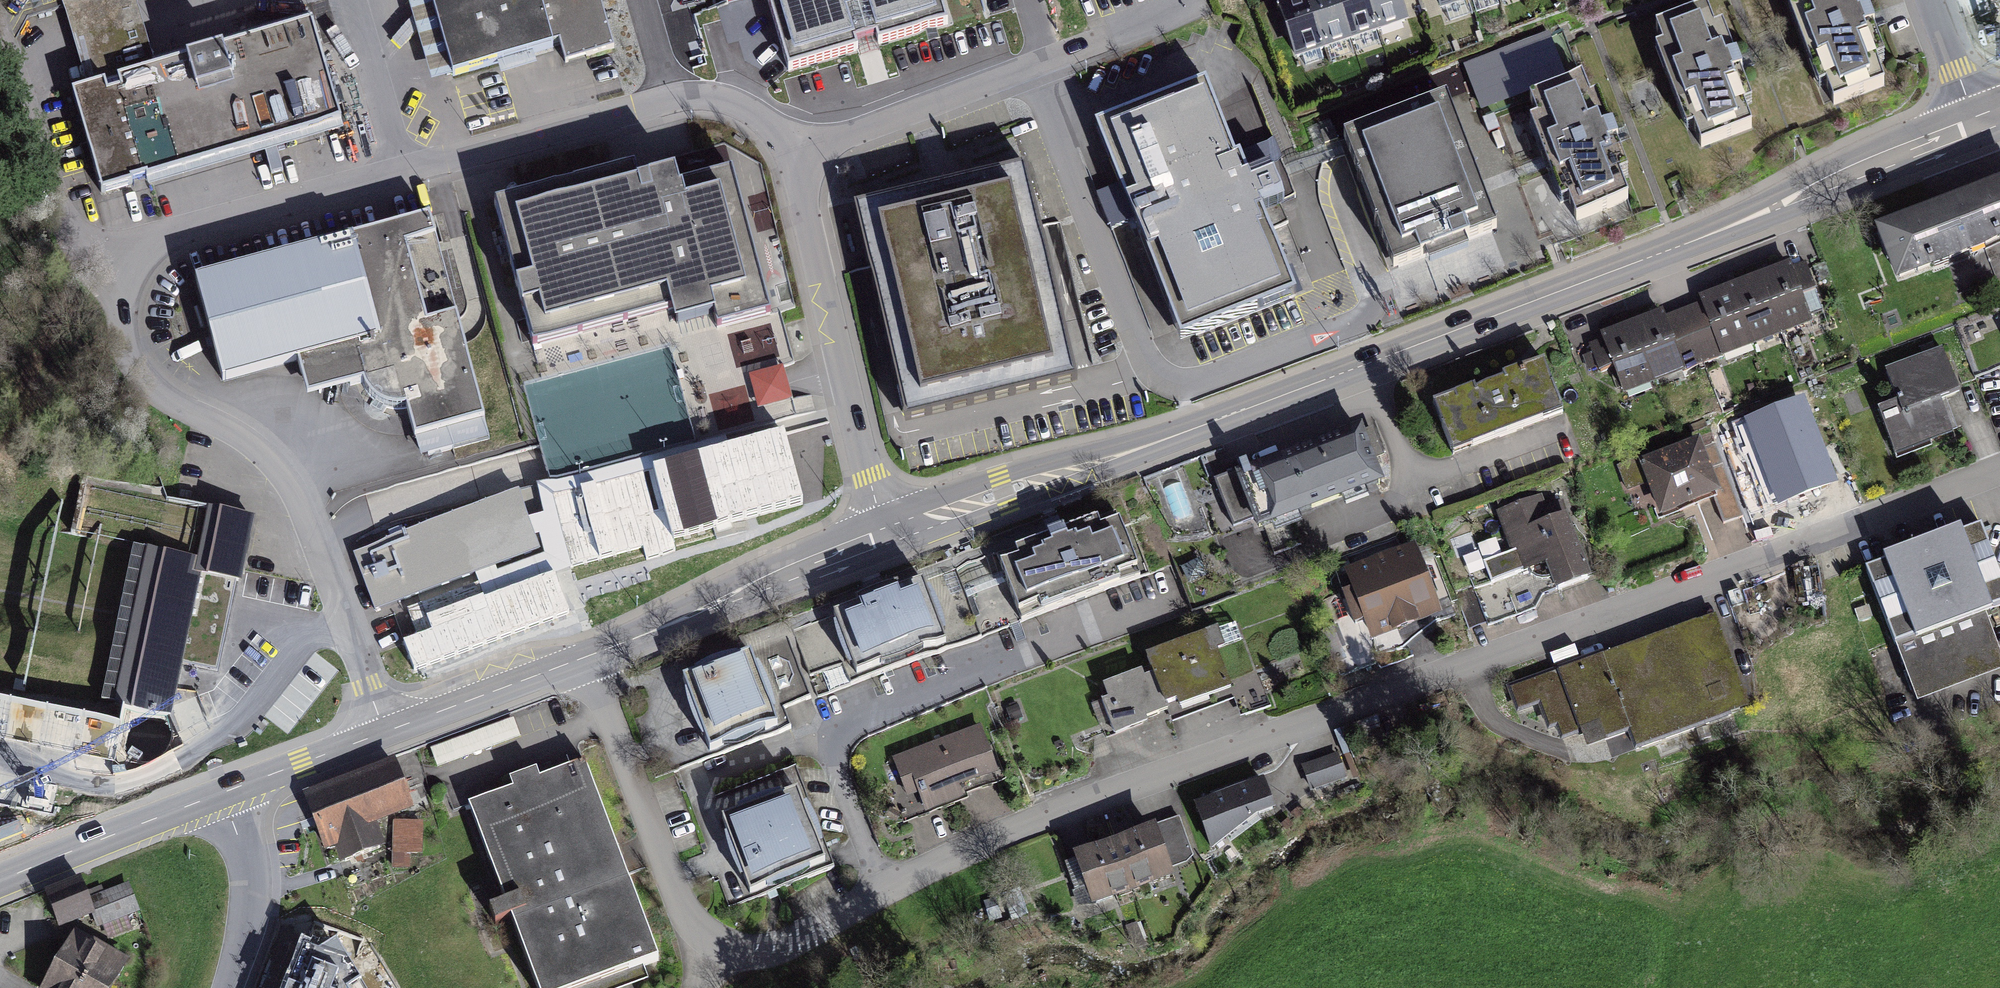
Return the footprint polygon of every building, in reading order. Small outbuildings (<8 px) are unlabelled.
[(84,90),(65,96),(95,198),(126,189),(124,183),(140,178),(142,184),(339,127),(309,25),(213,53),(211,47),(175,57),(177,63),(152,70),(132,0),(58,0),(84,90)] [(559,38),(566,61),(613,47),(599,0),(429,0),(451,75),(552,46),(550,41),(559,38)] [(787,69),(948,22),(942,0),(767,0),(787,69)] [(1417,0),(1291,0),(1276,5),(1296,64),(1425,22),(1417,0)] [(1425,22),(1494,0),(1417,0),(1425,22)] [(1852,19),(1845,0),(1789,0),(1791,5),(1783,8),(1792,32),(1800,29),(1813,63),(1805,66),(1814,90),(1822,87),(1829,106),(1878,87),(1858,35),(1871,31),(1865,14),(1852,19)] [(1734,58),(1721,63),(1701,10),(1652,29),(1660,49),(1652,52),(1661,76),(1669,73),(1682,106),(1674,109),(1683,134),(1691,131),(1698,149),(1747,131),(1727,79),(1740,74),(1734,58)] [(1300,199),(1276,134),(1254,142),(1234,150),(1206,74),(1096,115),(1122,183),(1110,188),(1099,192),(1112,227),(1132,220),(1176,340),(1317,289),(1299,241),(1286,205),(1300,199)] [(1611,129),(1598,134),(1578,81),(1529,100),(1537,120),(1529,123),(1538,147),(1546,144),(1559,177),(1551,180),(1560,204),(1568,202),(1575,220),(1624,202),(1604,150),(1617,145),(1611,129)] [(1467,254),(1463,244),(1496,232),(1444,100),(1342,139),(1393,271),(1424,259),(1428,269),(1467,254)] [(634,166),(494,204),(532,348),(673,310),(677,323),(713,314),(717,329),(771,315),(732,171),(678,185),(675,172),(638,181),(634,166)] [(1025,166),(855,207),(908,426),(1078,385),(1025,166)] [(1876,237),(1898,292),(1999,252),(1999,189),(1876,237)] [(423,209),(186,269),(213,372),(287,352),(298,389),(354,375),(397,397),(415,457),(489,437),(423,209)] [(1804,263),(1694,303),(1716,364),(1811,330),(1800,301),(1816,296),(1804,263)] [(1805,304),(1815,331),(1828,326),(1818,299),(1805,304)] [(1716,364),(1694,303),(1588,341),(1601,377),(1613,373),(1622,397),(1716,364)] [(1899,409),(1878,416),(1894,462),(1954,441),(1943,407),(1961,401),(1945,351),(1886,371),(1899,409)] [(1545,368),(1434,407),(1452,459),(1564,420),(1545,368)] [(749,380),(758,417),(794,408),(785,371),(749,380)] [(1767,432),(1747,438),(1760,475),(1777,469),(1789,504),(1839,487),(1816,421),(1808,424),(1804,413),(1765,426),(1767,432)] [(803,504),(781,421),(519,493),(354,554),(375,611),(391,604),(414,671),(569,614),(555,574),(644,547),(646,559),(674,551),(672,540),(803,504)] [(1369,434),(1216,488),(1234,537),(1256,529),(1259,537),(1389,491),(1369,434)] [(1701,445),(1639,465),(1657,521),(1719,501),(1701,445)] [(1541,501),(1494,519),(1510,559),(1482,570),(1491,594),(1548,573),(1559,602),(1592,590),(1562,509),(1547,515),(1541,501)] [(1754,544),(1746,520),(1723,527),(1718,512),(1701,517),(1713,557),(1754,544)] [(1140,585),(1115,516),(954,575),(980,644),(1140,585)] [(196,565),(129,551),(98,702),(169,716),(198,578),(239,587),(251,527),(206,518),(196,565)] [(1868,575),(1916,710),(1999,680),(1999,657),(1987,621),(1999,616),(1999,581),(1983,534),(1868,575)] [(1416,555),(1344,581),(1370,651),(1442,625),(1416,555)] [(920,587),(792,633),(809,681),(845,669),(852,689),(945,655),(920,587)] [(1718,620),(1508,694),(1517,721),(1539,713),(1548,739),(1560,735),(1564,748),(1582,742),(1587,757),(1631,742),(1638,760),(1753,719),(1718,620)] [(1111,710),(1103,713),(1114,742),(1172,720),(1175,728),(1229,709),(1237,728),(1273,715),(1265,695),(1302,682),(1281,623),(1240,638),(1237,631),(1142,665),(1148,681),(1106,697),(1111,710)] [(785,636),(672,678),(704,766),(790,734),(782,713),(809,703),(785,636)] [(432,748),(438,767),(520,741),(514,723),(432,748)] [(982,729),(890,762),(903,799),(918,794),(925,815),(1003,787),(982,729)] [(1340,760),(1302,772),(1309,795),(1347,784),(1340,760)] [(396,766),(304,800),(325,857),(335,853),(341,869),(386,852),(378,830),(415,817),(396,766)] [(797,769),(713,799),(749,900),(833,871),(797,769)] [(465,813),(529,987),(610,987),(657,971),(584,770),(465,813)] [(1266,788),(1195,810),(1209,856),(1252,827),(1276,820),(1266,788)] [(1178,825),(1073,862),(1091,913),(1172,885),(1169,876),(1182,872),(1191,862),(1178,825)] [(78,883),(38,897),(52,935),(95,920),(99,931),(137,917),(127,891),(86,905),(78,883)] [(72,936),(54,969),(87,987),(112,987),(125,965),(72,936)] [(298,943),(281,987),(365,987),(336,937),(318,949),(298,943)] [(54,969),(43,987),(87,987),(54,969)]
